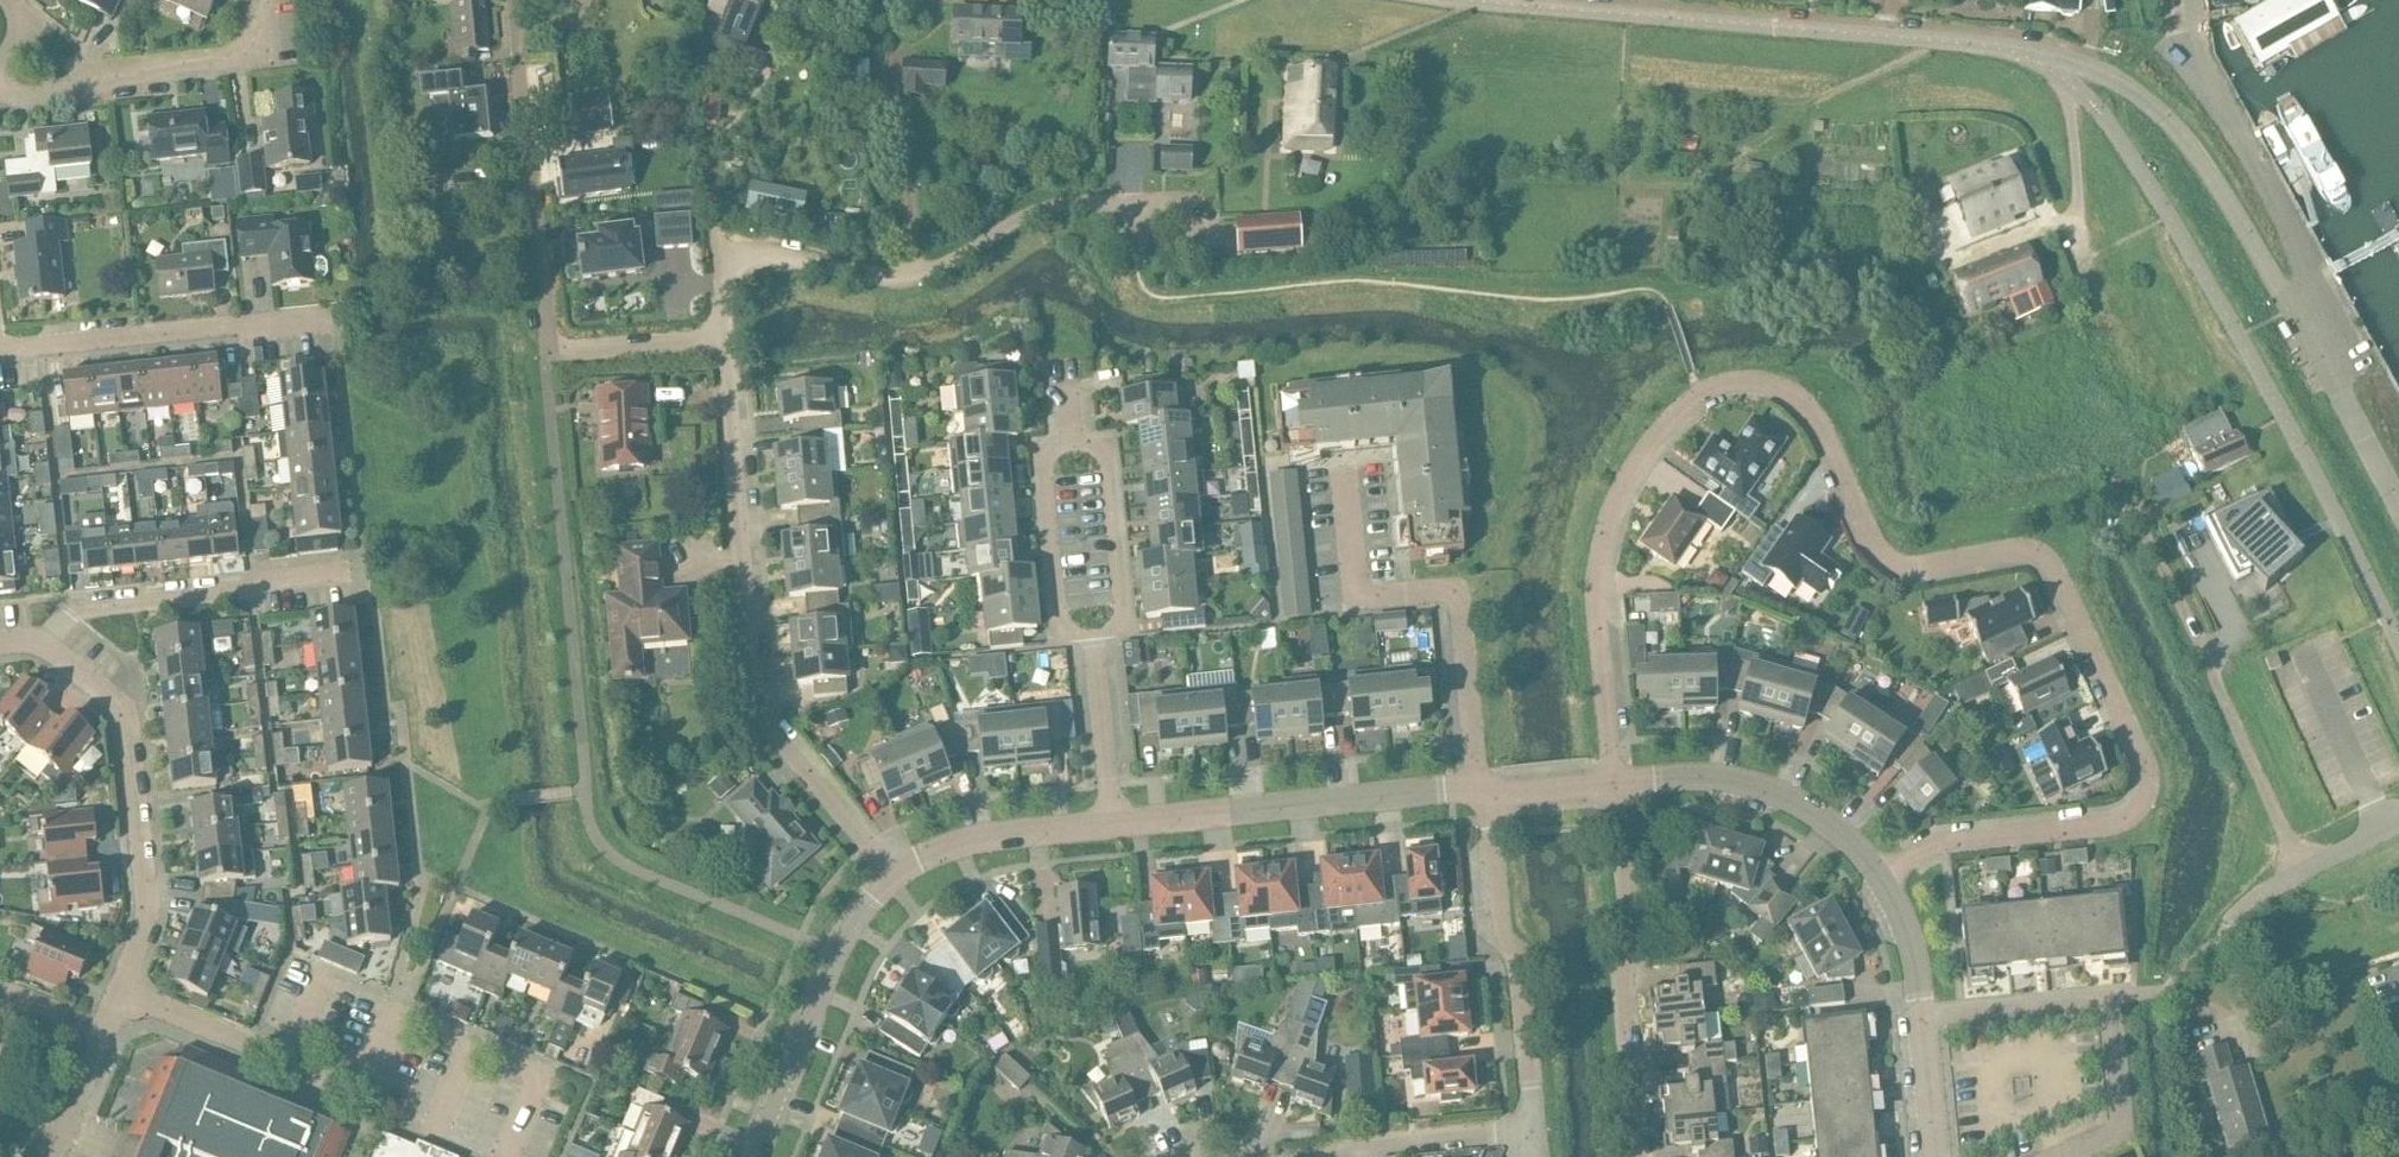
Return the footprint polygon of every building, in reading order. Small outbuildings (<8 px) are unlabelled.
[(74,3),(112,19),(120,0),(75,0),(74,3)] [(127,2),(142,9),(146,0),(128,0),(127,2)] [(206,16),(213,0),(170,0),(206,16)] [(457,5),(451,5),(455,40),(448,41),(450,63),(476,62),(476,52),(489,51),(484,0),(457,0),(457,5)] [(757,21),(765,0),(713,0),(709,10),(731,19),(727,29),(719,26),(709,54),(755,72),(766,45),(741,35),(745,24),(754,28),(757,21)] [(2026,10),(2079,13),(2080,0),(2026,0),(2026,10)] [(2238,19),(2233,22),(2260,64),(2298,44),(2303,53),(2349,31),(2330,0),(2274,0),(2238,19)] [(1032,48),(1020,47),(1021,12),(956,10),(955,44),(1004,46),(1003,63),(1031,64),(1032,48)] [(1111,37),(1110,69),(1130,69),(1129,84),(1136,91),(1157,92),(1157,100),(1190,102),(1192,70),(1154,68),(1155,39),(1111,37)] [(925,86),(945,88),(946,65),(905,63),(904,85),(906,85),(905,96),(924,97),(925,86)] [(1335,70),(1289,68),(1285,149),(1331,150),(1335,70)] [(444,111),(452,112),(455,142),(494,138),(489,94),(467,96),(465,77),(420,82),(422,101),(436,99),(439,106),(444,111)] [(721,91),(704,90),(703,119),(705,119),(705,123),(716,124),(716,119),(719,119),(721,91)] [(264,125),(267,149),(269,169),(311,164),(306,122),(315,121),(311,93),(277,97),(280,123),(264,125)] [(613,128),(610,109),(609,99),(581,103),(561,106),(565,135),(613,128)] [(149,121),(151,144),(153,162),(208,155),(209,164),(230,162),(228,151),(225,127),(206,130),(205,114),(149,121)] [(1112,118),(1103,117),(1102,135),(1110,136),(1112,118)] [(91,166),(90,152),(87,129),(36,134),(36,138),(29,139),(32,162),(7,165),(10,199),(57,194),(54,170),(91,166)] [(749,135),(732,134),(732,149),(748,150),(749,135)] [(1163,150),(1163,171),(1191,172),(1192,151),(1163,150)] [(626,153),(557,162),(562,201),(631,192),(626,153)] [(267,192),(263,159),(240,162),(244,195),(267,192)] [(1990,167),(1949,183),(1970,235),(2027,212),(2008,164),(1992,171),(1990,167)] [(233,200),(232,186),(215,188),(216,202),(233,200)] [(695,193),(654,197),(655,214),(697,210),(695,193)] [(226,207),(215,208),(216,222),(227,221),(226,207)] [(690,215),(654,218),(657,251),(693,249),(690,215)] [(820,215),(819,227),(863,231),(864,219),(820,215)] [(1241,253),(1300,249),(1298,218),(1238,223),(1241,253)] [(238,223),(239,230),(241,253),(270,250),(273,287),(315,283),(309,227),(274,230),(273,219),(238,223)] [(65,222),(51,224),(27,226),(29,245),(15,247),(21,303),(64,298),(61,275),(58,242),(67,241),(65,222)] [(597,240),(576,243),(582,284),(645,276),(640,234),(635,235),(634,227),(596,231),(597,240)] [(1680,229),(1669,228),(1668,249),(1678,250),(1680,229)] [(157,262),(159,276),(161,299),(214,293),(212,275),(229,273),(226,243),(183,248),(184,259),(157,262)] [(1968,315),(2008,299),(2017,321),(2024,319),(2035,313),(2053,306),(2044,283),(2042,284),(2028,248),(1954,278),(1968,315)] [(218,360),(191,363),(196,406),(223,403),(218,360)] [(280,379),(283,407),(327,403),(324,375),(314,376),(312,362),(279,365),(281,379),(280,379)] [(196,406),(191,363),(165,366),(170,409),(196,406)] [(165,366),(140,368),(144,411),(170,409),(165,366)] [(902,391),(900,366),(887,367),(889,393),(902,391)] [(959,385),(954,385),(957,415),(1014,409),(1011,380),(1006,380),(1005,366),(957,370),(959,385)] [(144,411),(140,368),(114,371),(119,414),(144,411)] [(114,371),(89,374),(93,417),(119,414),(114,371)] [(93,417),(89,374),(63,377),(68,420),(93,417)] [(236,401),(238,411),(259,410),(256,379),(242,381),(242,386),(244,400),(236,401)] [(1136,395),(1125,397),(1127,427),(1141,426),(1185,421),(1181,391),(1160,393),(1159,379),(1135,381),(1136,395)] [(1277,401),(1282,455),(1392,444),(1391,438),(1396,437),(1404,444),(1404,449),(1399,449),(1410,559),(1464,553),(1460,518),(1468,517),(1465,493),(1457,494),(1455,468),(1462,467),(1459,429),(1452,430),(1449,406),(1426,408),(1424,385),(1407,387),(1407,388),(1400,389),(1399,381),(1362,385),(1363,392),(1336,395),(1335,387),(1291,392),(1291,399),(1277,401)] [(242,386),(228,387),(230,401),(236,401),(244,400),(242,386)] [(798,390),(781,392),(784,422),(799,421),(800,435),(823,433),(842,432),(838,387),(811,389),(807,386),(802,386),(798,390)] [(643,445),(650,445),(647,390),(599,392),(603,471),(644,469),(643,445)] [(1251,413),(1249,394),(1237,395),(1239,414),(1251,413)] [(891,422),(903,421),(901,402),(889,403),(891,422)] [(330,430),(327,403),(283,407),(286,434),(330,430)] [(1014,409),(957,415),(957,416),(967,415),(969,441),(948,443),(949,446),(1003,440),(1017,439),(1014,409)] [(259,410),(238,411),(239,421),(260,419),(259,410)] [(28,415),(29,426),(45,424),(43,413),(28,415)] [(2186,461),(2195,456),(2206,477),(2249,455),(2237,434),(2233,436),(2221,416),(2184,435),(2175,440),(2186,461)] [(905,440),(903,421),(891,422),(893,441),(905,440)] [(1189,448),(1187,421),(1141,426),(1144,452),(1189,448)] [(1240,424),(1242,441),(1254,440),(1252,421),(1240,422),(1240,424)] [(1716,500),(1736,513),(1749,522),(1760,507),(1744,496),(1782,442),(1754,422),(1732,454),(1715,441),(1697,466),(1727,487),(1719,499),(1717,498),(1716,500)] [(30,437),(45,435),(46,435),(45,424),(29,426),(30,437)] [(1240,424),(1222,426),(1223,443),(1242,441),(1240,424)] [(70,428),(54,430),(59,472),(75,470),(70,428)] [(4,455),(15,453),(15,443),(3,445),(1,429),(0,429),(0,455),(4,455)] [(280,462),(289,461),(333,456),(330,430),(286,434),(277,435),(280,462)] [(823,433),(800,435),(790,436),(792,450),(777,452),(779,481),(837,476),(837,475),(827,475),(823,433)] [(1003,440),(949,446),(951,472),(1006,466),(1003,440)] [(1244,460),(1256,459),(1254,440),(1242,441),(1244,460)] [(218,455),(233,454),(232,444),(217,445),(218,455)] [(190,448),(175,450),(176,460),(191,458),(190,448)] [(242,450),(244,466),(255,465),(253,448),(242,450)] [(1147,479),(1192,474),(1189,448),(1144,452),(1147,479)] [(161,461),(176,460),(175,450),(160,451),(161,461)] [(124,455),(125,465),(140,463),(139,453),(124,455)] [(7,480),(7,479),(16,478),(14,455),(4,456),(4,455),(0,455),(0,481),(7,480)] [(110,467),(125,465),(124,455),(109,456),(110,467)] [(336,484),(333,456),(289,461),(292,488),(336,484)] [(896,477),(908,476),(906,457),(895,458),(896,477)] [(33,465),(35,476),(50,475),(49,464),(33,465)] [(218,465),(203,466),(205,477),(219,476),(218,465)] [(255,465),(244,466),(246,483),(257,481),(255,465)] [(205,477),(203,466),(188,468),(189,479),(205,477)] [(1006,466),(951,472),(954,498),(1009,493),(1006,466)] [(167,470),(152,472),(154,483),(168,481),(167,470)] [(139,484),(154,483),(152,472),(138,473),(139,484)] [(1203,473),(1192,474),(1147,479),(1150,505),(1195,501),(1206,501),(1203,473)] [(36,487),(50,486),(51,486),(50,475),(35,476),(36,487)] [(1245,476),(1247,495),(1259,494),(1257,475),(1245,476)] [(1285,490),(1296,489),(1295,475),(1284,476),(1285,490)] [(101,478),(103,488),(118,487),(116,476),(101,478)] [(837,476),(779,481),(782,511),(797,509),(798,523),(841,519),(837,476)] [(910,495),(908,476),(896,477),(898,496),(910,495)] [(1274,492),(1285,490),(1284,476),(1272,477),(1274,492)] [(88,490),(103,488),(101,478),(86,479),(88,490)] [(10,506),(7,480),(0,481),(0,507),(10,506)] [(339,510),(336,484),(292,488),(295,515),(339,510)] [(2188,485),(2156,497),(2161,512),(2193,499),(2188,485)] [(1297,503),(1296,489),(1285,490),(1286,505),(1297,503)] [(1275,506),(1286,505),(1285,490),(1274,492),(1275,506)] [(101,491),(89,492),(90,504),(102,503),(101,491)] [(957,525),(1011,519),(1009,493),(954,498),(954,499),(964,498),(966,523),(957,524),(957,525)] [(2247,505),(2206,527),(2236,584),(2250,577),(2265,593),(2278,582),(2296,565),(2303,557),(2288,541),(2294,538),(2270,493),(2247,505)] [(1259,494),(1247,495),(1249,514),(1261,513),(1259,494)] [(1736,513),(1716,500),(1709,495),(1696,513),(1674,498),(1642,544),(1674,567),(1706,522),(1722,533),(1736,513)] [(1197,527),(1195,501),(1150,505),(1152,532),(1197,527)] [(1288,519),(1299,518),(1297,503),(1286,505),(1288,519)] [(1286,505),(1275,506),(1277,520),(1288,519),(1286,505)] [(13,531),(10,506),(0,507),(0,532),(13,531)] [(38,508),(40,527),(56,526),(54,506),(38,508)] [(230,506),(208,508),(214,561),(240,558),(237,535),(234,510),(230,506)] [(249,509),(250,519),(266,518),(264,507),(249,509)] [(187,564),(214,561),(208,508),(197,510),(198,520),(183,522),(187,564)] [(342,538),(339,510),(295,515),(298,541),(296,541),(297,556),(338,551),(337,538),(342,538)] [(900,512),(901,531),(913,530),(911,511),(900,512)] [(269,553),(266,518),(250,519),(254,554),(269,553)] [(1300,532),(1299,518),(1288,519),(1289,533),(1300,532)] [(841,519),(798,523),(800,538),(785,539),(787,569),(845,563),(842,534),(833,535),(832,521),(841,520),(841,519)] [(960,551),(1014,546),(1011,519),(957,525),(960,551)] [(1289,533),(1288,519),(1277,520),(1278,534),(1289,533)] [(1801,582),(1819,595),(1837,570),(1819,557),(1829,542),(1797,520),(1771,557),(1759,549),(1742,573),(1763,588),(1773,575),(1795,590),(1801,582)] [(162,567),(187,564),(183,522),(157,524),(162,567)] [(137,570),(162,567),(157,524),(132,527),(137,570)] [(41,538),(56,537),(57,536),(56,526),(40,527),(41,538)] [(112,573),(137,570),(132,527),(107,530),(112,573)] [(1154,546),(1148,546),(1150,559),(1155,558),(1200,554),(1197,527),(1152,532),(1154,546)] [(85,576),(112,573),(107,530),(83,533),(83,531),(66,533),(70,568),(84,566),(85,576)] [(915,549),(913,530),(901,531),(903,550),(915,549)] [(1265,549),(1263,530),(1251,531),(1253,550),(1265,549)] [(15,556),(13,531),(0,532),(0,558),(15,556)] [(1291,547),(1302,546),(1300,532),(1289,533),(1291,547)] [(1289,533),(1278,534),(1279,548),(1291,547),(1289,533)] [(1840,567),(1849,549),(1830,540),(1821,557),(1840,567)] [(623,598),(609,600),(616,680),(642,678),(639,645),(688,640),(684,593),(658,595),(657,581),(660,581),(657,546),(618,550),(623,598)] [(1015,558),(1014,546),(960,551),(960,553),(969,553),(972,577),(1024,572),(1022,557),(1015,558)] [(1303,560),(1302,546),(1291,547),(1292,561),(1303,560)] [(1292,561),(1291,547),(1279,548),(1281,562),(1292,561)] [(1265,549),(1253,550),(1255,569),(1267,568),(1265,549)] [(58,552),(43,553),(44,564),(60,562),(58,552)] [(1200,554),(1155,558),(1150,559),(1141,560),(1144,589),(1192,584),(1189,557),(1200,556),(1200,554)] [(0,558),(0,585),(18,583),(17,567),(26,566),(25,556),(15,557),(15,556),(0,558)] [(1293,575),(1304,574),(1303,560),(1292,561),(1293,575)] [(1292,561),(1281,562),(1282,576),(1293,575),(1292,561)] [(845,563),(787,569),(790,598),(805,597),(806,611),(840,607),(836,565),(845,564),(845,563)] [(905,566),(906,585),(918,584),(917,565),(905,566)] [(1034,600),(1032,586),(1031,571),(1024,572),(972,577),(972,579),(983,578),(986,605),(1034,600)] [(1716,571),(1706,585),(1719,594),(1729,580),(1716,571)] [(1306,588),(1304,574),(1293,575),(1295,589),(1306,588)] [(1295,589),(1293,575),(1282,576),(1284,590),(1295,589)] [(920,603),(918,584),(906,585),(908,604),(920,603)] [(1195,612),(1192,584),(1144,589),(1147,619),(1162,617),(1163,632),(1206,628),(1204,611),(1195,612)] [(1296,603),(1307,602),(1306,588),(1295,589),(1296,603)] [(1295,589),(1284,590),(1285,604),(1296,603),(1295,589)] [(1927,628),(1967,621),(1988,665),(2019,650),(2011,633),(2035,621),(2021,592),(1991,606),(1988,599),(1956,605),(1955,601),(1923,607),(1927,628)] [(1650,612),(1680,611),(1679,595),(1650,596),(1650,612)] [(1258,596),(1244,613),(1256,623),(1271,621),(1269,607),(1270,606),(1258,596)] [(986,605),(991,650),(1024,647),(1022,631),(1037,630),(1034,600),(986,605)] [(1309,617),(1307,602),(1296,603),(1298,618),(1309,617)] [(1298,618),(1296,603),(1285,604),(1286,619),(1298,618)] [(849,607),(840,607),(806,611),(808,625),(793,626),(796,656),(853,650),(849,607)] [(311,618),(314,644),(357,640),(354,614),(311,618)] [(1375,618),(1376,634),(1406,631),(1404,615),(1375,618)] [(927,628),(909,629),(912,658),(930,656),(927,628)] [(1420,631),(1422,647),(1433,646),(1432,630),(1420,631)] [(1645,630),(1627,630),(1631,673),(1646,672),(1646,663),(1645,630)] [(159,662),(202,657),(200,631),(156,636),(159,662)] [(263,651),(273,650),(271,631),(261,632),(263,651)] [(240,634),(242,653),(253,652),(251,633),(240,634)] [(225,635),(211,636),(212,656),(227,654),(225,635)] [(360,665),(357,640),(314,644),(317,670),(360,665)] [(1138,642),(1122,644),(1125,670),(1141,668),(1138,642)] [(1740,713),(1771,721),(1787,666),(1786,666),(1783,675),(1747,665),(1751,650),(1738,646),(1734,661),(1730,692),(1744,696),(1740,713)] [(905,647),(888,649),(889,666),(906,664),(905,647)] [(274,664),(273,650),(263,651),(265,665),(274,664)] [(853,650),(796,656),(798,685),(813,684),(815,698),(848,695),(844,653),(853,652),(853,650)] [(1715,693),(1730,692),(1734,661),(1735,650),(1729,650),(1722,656),(1721,661),(1681,662),(1683,711),(1715,710),(1715,693)] [(253,652),(242,653),(244,667),(255,666),(253,652)] [(1006,656),(988,658),(988,663),(1002,674),(1007,674),(1006,656)] [(2266,661),(2271,672),(2282,667),(2278,656),(2266,661)] [(159,662),(162,687),(205,683),(202,657),(159,662)] [(2012,661),(1985,674),(1993,692),(2009,684),(2023,715),(2069,693),(2064,683),(2068,681),(2062,668),(2058,671),(2053,660),(2019,677),(2012,661)] [(1681,662),(1649,663),(1649,678),(1639,678),(1640,697),(1650,696),(1650,711),(1683,711),(1681,662)] [(363,691),(360,665),(317,670),(320,696),(363,691)] [(1807,714),(1821,718),(1834,689),(1815,684),(1818,675),(1787,666),(1771,721),(1802,730),(1807,714)] [(1386,729),(1380,672),(1348,675),(1349,685),(1333,686),(1336,717),(1352,715),(1354,732),(1386,729)] [(1415,693),(1414,678),(1383,681),(1381,672),(1380,672),(1386,729),(1418,726),(1417,711),(1427,710),(1425,692),(1415,693)] [(1212,676),(1186,677),(1186,688),(1212,687),(1212,676)] [(1336,717),(1333,686),(1317,688),(1316,678),(1284,682),(1290,739),(1322,736),(1320,719),(1336,717)] [(4,729),(25,746),(50,716),(40,708),(48,699),(24,680),(2,707),(0,705),(0,735),(4,729)] [(276,682),(267,683),(269,702),(279,701),(276,682)] [(1237,687),(1236,687),(1235,687),(1240,727),(1256,725),(1257,742),(1290,739),(1284,682),(1283,682),(1284,691),(1238,696),(1237,687)] [(162,687),(165,713),(208,708),(205,683),(162,687)] [(246,685),(248,704),(259,703),(257,684),(246,685)] [(1240,727),(1235,687),(1187,692),(1193,749),(1226,745),(1224,728),(1240,727)] [(1824,741),(1852,758),(1883,710),(1856,692),(1851,700),(1834,689),(1821,718),(1834,726),(1824,741)] [(366,717),(363,691),(320,696),(323,722),(366,717)] [(1193,749),(1187,692),(1138,697),(1142,737),(1159,735),(1161,752),(1193,749)] [(1931,734),(1948,703),(1934,695),(1916,725),(1931,734)] [(280,715),(279,701),(269,702),(270,716),(280,715)] [(261,716),(259,703),(248,704),(250,718),(261,716)] [(1060,704),(1064,742),(1075,741),(1072,703),(1060,704)] [(1010,710),(1016,767),(1049,764),(1047,747),(1064,745),(1064,742),(1060,704),(1010,710)] [(165,713),(168,739),(211,734),(208,708),(165,713)] [(844,709),(825,717),(830,730),(849,722),(844,709)] [(954,725),(962,755),(982,753),(984,770),(1016,767),(1010,710),(978,713),(979,722),(954,725)] [(1888,762),(1901,770),(1923,747),(1929,740),(1883,710),(1852,758),(1879,776),(1888,762)] [(50,716),(25,746),(51,766),(43,775),(59,788),(77,767),(72,763),(94,736),(70,717),(62,726),(50,716)] [(369,743),(366,717),(323,722),(326,748),(369,743)] [(2050,761),(2046,763),(2061,794),(2086,783),(2090,785),(2101,780),(2101,776),(2106,773),(2091,741),(2076,749),(2073,742),(2075,741),(2066,722),(2038,736),(2050,761)] [(898,738),(919,791),(949,779),(943,763),(962,755),(954,725),(931,734),(927,725),(898,738)] [(282,733),(272,734),(274,753),(284,752),(282,733)] [(168,739),(171,765),(214,760),(211,734),(168,739)] [(252,736),(254,755),(265,754),(263,735),(252,736)] [(919,791),(898,738),(896,738),(900,747),(855,765),(867,794),(883,788),(889,804),(919,791)] [(372,768),(369,743),(326,748),(328,773),(372,768)] [(829,746),(819,753),(833,771),(843,764),(829,746)] [(1923,747),(1901,770),(1911,781),(1898,792),(1919,818),(1963,781),(1942,756),(1934,761),(1923,747)] [(2008,767),(2000,751),(1985,758),(1992,774),(2008,767)] [(286,765),(284,752),(274,753),(276,766),(286,765)] [(265,754),(254,755),(256,769),(267,767),(265,754)] [(214,760),(171,765),(173,791),(217,786),(214,760)] [(638,769),(628,783),(643,793),(653,780),(638,769)] [(736,789),(724,775),(709,788),(721,802),(736,789)] [(817,848),(772,797),(768,800),(755,785),(731,806),(764,845),(747,859),(771,887),(817,848)] [(388,786),(364,788),(344,790),(347,816),(391,811),(388,786)] [(76,789),(54,798),(55,805),(77,803),(76,789)] [(234,803),(216,805),(192,807),(195,833),(237,829),(234,803)] [(306,803),(295,804),(297,822),(308,821),(306,803)] [(275,806),(278,825),(287,823),(285,805),(275,806)] [(57,811),(34,813),(27,814),(30,834),(44,832),(47,862),(86,857),(84,845),(96,843),(93,813),(58,816),(57,811)] [(394,837),(391,811),(347,816),(350,842),(394,837)] [(310,836),(308,821),(297,822),(299,837),(310,836)] [(287,823),(278,825),(279,840),(289,838),(287,823)] [(237,829),(195,833),(198,859),(240,855),(237,829)] [(1719,885),(1733,840),(1704,832),(1701,839),(1684,841),(1685,853),(1646,857),(1650,892),(1682,889),(1680,871),(1692,870),(1690,877),(1719,885)] [(394,837),(350,842),(353,868),(397,863),(394,837)] [(1733,840),(1719,885),(1749,894),(1751,887),(1757,889),(1774,867),(1760,856),(1762,849),(1733,840)] [(1410,888),(1396,889),(1399,926),(1400,926),(1399,919),(1426,916),(1424,902),(1441,901),(1436,853),(1430,854),(1430,847),(1411,849),(1412,856),(1406,856),(1410,888)] [(2086,850),(2074,852),(2075,866),(2088,864),(2086,850)] [(2063,867),(2075,866),(2074,852),(2062,853),(2063,867)] [(1370,853),(1349,855),(1350,862),(1355,909),(1357,931),(1399,926),(1396,889),(1381,891),(1378,859),(1371,860),(1370,853)] [(301,856),(303,873),(314,872),(312,854),(301,856)] [(203,899),(233,901),(235,885),(235,879),(243,878),(240,855),(198,859),(201,886),(205,885),(203,899)] [(1355,909),(1350,862),(1349,855),(1328,858),(1328,864),(1321,865),(1325,897),(1310,898),(1314,935),(1330,933),(1329,926),(1341,925),(1339,911),(1355,909)] [(86,857),(47,862),(50,890),(36,892),(39,915),(68,912),(68,906),(102,902),(99,872),(87,873),(86,857)] [(2128,858),(2113,859),(2115,873),(2129,871),(2128,858)] [(2011,872),(2010,859),(1997,860),(1999,874),(2011,872)] [(1999,874),(1997,860),(1985,861),(1986,875),(1999,874)] [(2056,877),(2054,861),(2038,863),(2040,879),(2056,877)] [(1285,862),(1264,864),(1265,871),(1271,932),(1298,930),(1298,937),(1314,935),(1310,898),(1296,900),(1293,868),(1286,868),(1285,862)] [(400,889),(397,863),(353,868),(355,891),(342,892),(342,896),(385,891),(400,889)] [(1271,932),(1265,871),(1264,864),(1243,866),(1243,873),(1236,873),(1240,905),(1225,907),(1229,944),(1245,942),(1243,921),(1269,918),(1270,932),(1271,932)] [(1200,871),(1179,873),(1180,879),(1185,927),(1211,924),(1213,946),(1229,944),(1225,907),(1211,908),(1208,877),(1201,877),(1200,871)] [(315,887),(314,872),(303,873),(304,888),(315,887)] [(1185,927),(1180,879),(1179,873),(1158,875),(1158,882),(1151,882),(1155,914),(1140,916),(1141,923),(1129,924),(1130,938),(1143,937),(1144,953),(1160,951),(1158,930),(1185,927)] [(1749,909),(1761,919),(1784,892),(1771,882),(1756,900),(1749,909)] [(276,929),(281,910),(251,903),(254,891),(239,887),(231,918),(276,929)] [(1100,948),(1098,929),(1094,888),(1059,892),(1065,951),(1100,948)] [(388,916),(385,891),(342,896),(345,921),(388,916)] [(1762,945),(1782,920),(1797,902),(1784,892),(1761,919),(1749,935),(1762,945)] [(1810,897),(1795,915),(1793,918),(1795,923),(1789,927),(1803,954),(1845,931),(1830,904),(1824,908),(1810,897)] [(2099,900),(2100,909),(2119,907),(2118,898),(2099,900)] [(187,935),(228,951),(238,926),(229,922),(231,917),(233,901),(203,899),(201,912),(197,910),(187,935)] [(2126,968),(2120,915),(2101,917),(2100,909),(2099,900),(2079,902),(2086,961),(2101,959),(2103,971),(2126,968)] [(2079,902),(2041,906),(2048,974),(2067,972),(2066,963),(2086,961),(2079,902)] [(2030,975),(2048,974),(2041,906),(2002,910),(2003,919),(2008,969),(2029,967),(2030,975)] [(986,908),(978,914),(972,914),(963,921),(997,965),(1003,960),(1005,962),(1011,963),(1018,957),(1019,952),(1017,949),(1029,939),(1005,907),(992,917),(986,908)] [(2100,909),(2101,917),(2120,915),(2126,914),(2125,913),(2120,913),(2119,907),(2100,909)] [(291,909),(293,926),(304,925),(302,908),(291,909)] [(2008,969),(2003,919),(2002,910),(1982,912),(1983,921),(1984,930),(1965,932),(1971,984),(1994,982),(1993,970),(2008,969)] [(1963,914),(1964,923),(1983,921),(1982,912),(1963,914)] [(462,941),(450,936),(438,963),(473,978),(469,988),(482,993),(499,953),(490,949),(499,927),(473,915),(462,941)] [(345,921),(345,923),(348,947),(391,942),(388,916),(345,921)] [(79,979),(91,951),(59,938),(61,932),(35,921),(26,942),(40,947),(28,975),(63,989),(69,975),(79,979)] [(954,928),(953,934),(945,940),(952,948),(934,962),(964,990),(977,980),(979,982),(984,983),(992,978),(992,972),(990,969),(997,965),(963,921),(954,928)] [(1964,923),(1965,932),(1984,930),(1983,921),(1964,923)] [(304,925),(293,926),(295,942),(306,941),(304,925)] [(1859,958),(1845,931),(1803,954),(1818,980),(1825,977),(1827,982),(1831,982),(1855,979),(1853,962),(1859,958)] [(177,959),(218,975),(228,951),(187,935),(177,959)] [(499,953),(482,993),(499,1000),(509,978),(529,986),(545,946),(521,936),(512,958),(499,953)] [(545,946),(529,986),(552,996),(543,1018),(556,1024),(573,984),(564,980),(573,957),(545,946)] [(1060,951),(1043,953),(1038,953),(1041,985),(1063,983),(1060,951)] [(1372,955),(1364,961),(1365,971),(1373,974),(1382,973),(1388,968),(1387,959),(1380,954),(1372,955)] [(218,975),(177,959),(167,983),(208,1000),(218,975)] [(1334,960),(1316,961),(1318,979),(1336,978),(1334,960)] [(964,990),(934,962),(922,980),(913,975),(907,983),(902,984),(896,994),(942,1024),(947,1017),(949,1019),(955,1018),(960,1010),(959,1004),(956,1003),(964,990)] [(1651,992),(1654,1021),(1704,1016),(1701,988),(1717,987),(1714,964),(1702,966),(1678,968),(1679,982),(1674,983),(1675,990),(1651,992)] [(573,984),(556,1024),(558,1025),(548,1046),(564,1053),(576,1023),(593,1030),(601,1027),(605,1018),(622,977),(595,966),(585,989),(573,984)] [(1429,968),(1406,971),(1393,972),(1394,988),(1415,986),(1418,1013),(1472,1007),(1470,986),(1464,986),(1463,979),(1431,983),(1429,968)] [(1205,972),(1191,973),(1193,991),(1207,989),(1205,972)] [(261,975),(255,990),(264,994),(271,979),(261,975)] [(1359,977),(1347,985),(1355,998),(1368,990),(1359,977)] [(1843,988),(1819,990),(1807,991),(1809,1008),(1845,1005),(1843,988)] [(255,990),(248,1006),(258,1010),(264,994),(255,990)] [(938,1031),(942,1024),(896,994),(889,1004),(891,1009),(885,1018),(894,1024),(886,1037),(906,1050),(920,1059),(929,1045),(931,1047),(937,1046),(942,1038),(941,1032),(938,1031)] [(1741,996),(1737,1001),(1738,1007),(1743,1010),(1749,1010),(1752,1005),(1752,999),(1747,995),(1741,996)] [(1774,995),(1758,997),(1753,998),(1754,1014),(1776,1011),(1774,995)] [(677,996),(672,1009),(683,1014),(673,1038),(717,1057),(728,1032),(698,1020),(704,1007),(677,996)] [(1302,1026),(1281,1086),(1296,1091),(1299,1094),(1296,1103),(1320,1111),(1319,1115),(1330,1120),(1333,1093),(1329,1092),(1336,1072),(1316,1065),(1318,1031),(1328,1004),(1312,999),(1302,1026)] [(452,1004),(448,1016),(467,1024),(471,1012),(452,1004)] [(1469,1036),(1468,1029),(1475,1028),(1472,1007),(1418,1013),(1421,1039),(1400,1041),(1401,1057),(1438,1054),(1437,1039),(1469,1036)] [(1754,1012),(1742,1014),(1743,1027),(1755,1026),(1754,1012)] [(1191,1070),(1187,1044),(1175,1049),(1177,1053),(1159,1061),(1138,1035),(1129,1013),(1114,1019),(1123,1041),(1123,1042),(1148,1100),(1163,1094),(1167,1094),(1171,1102),(1196,1091),(1187,1072),(1191,1070)] [(1704,1016),(1654,1021),(1657,1050),(1681,1048),(1682,1055),(1687,1054),(1688,1068),(1725,1064),(1736,1063),(1734,1045),(1723,1047),(1722,1042),(1707,1044),(1704,1016)] [(1111,1017),(1099,1022),(1107,1038),(1118,1032),(1111,1017)] [(1866,1059),(1865,1050),(1865,1042),(1876,1041),(1874,1018),(1821,1024),(1823,1043),(1814,1044),(1805,1045),(1807,1065),(1866,1059)] [(1250,1037),(1238,1033),(1236,1059),(1240,1060),(1233,1081),(1258,1090),(1261,1081),(1266,1081),(1281,1086),(1302,1026),(1286,1020),(1267,1048),(1249,1041),(1250,1037)] [(1823,1043),(1821,1024),(1812,1025),(1814,1044),(1823,1043)] [(1814,1044),(1812,1025),(1803,1026),(1805,1045),(1814,1044)] [(707,1082),(717,1057),(673,1038),(663,1062),(650,1057),(644,1072),(672,1083),(677,1070),(707,1082)] [(1134,1107),(1148,1100),(1123,1042),(1107,1048),(1112,1081),(1094,1089),(1092,1085),(1081,1091),(1097,1111),(1101,1109),(1109,1129),(1134,1118),(1131,1110),(1134,1107)] [(1215,1044),(1211,1049),(1212,1056),(1221,1061),(1227,1061),(1230,1056),(1229,1049),(1220,1043),(1215,1044)] [(2226,1047),(2194,1057),(2202,1084),(2208,1082),(2228,1149),(2251,1142),(2252,1144),(2258,1143),(2257,1140),(2268,1136),(2248,1069),(2234,1073),(2226,1047)] [(194,1156),(340,1156),(350,1135),(310,1119),(310,1120),(248,1094),(255,1077),(187,1049),(180,1066),(162,1059),(132,1131),(194,1156)] [(594,1051),(585,1073),(598,1079),(607,1057),(594,1051)] [(1472,1069),(1472,1064),(1440,1068),(1438,1054),(1401,1057),(1403,1073),(1410,1072),(1411,1084),(1425,1082),(1427,1099),(1442,1097),(1442,1104),(1461,1102),(1460,1095),(1475,1094),(1474,1088),(1481,1088),(1479,1069),(1472,1069)] [(1781,1068),(1779,1055),(1765,1057),(1767,1069),(1781,1068)] [(994,1068),(1019,1092),(1031,1079),(1005,1056),(994,1068)] [(852,1079),(847,1090),(898,1111),(901,1103),(904,1105),(909,1102),(913,1094),(911,1089),(908,1087),(914,1073),(877,1057),(871,1072),(860,1068),(857,1077),(852,1079)] [(1373,1057),(1344,1059),(1348,1103),(1376,1101),(1373,1057)] [(1866,1059),(1807,1065),(1812,1103),(1870,1097),(1866,1059)] [(1661,1091),(1665,1120),(1715,1115),(1712,1088),(1727,1086),(1725,1064),(1688,1068),(1690,1082),(1685,1082),(1685,1089),(1661,1091)] [(1752,1077),(1750,1065),(1737,1067),(1738,1078),(1752,1077)] [(1782,1080),(1781,1068),(1767,1069),(1768,1081),(1782,1080)] [(2385,1072),(2377,1075),(2382,1090),(2390,1087),(2385,1072)] [(644,1109),(634,1133),(678,1151),(689,1126),(659,1114),(665,1101),(637,1089),(631,1104),(644,1109)] [(895,1118),(898,1111),(847,1090),(843,1101),(845,1106),(841,1115),(851,1119),(845,1133),(883,1148),(888,1134),(891,1135),(897,1133),(900,1125),(898,1119),(895,1118)] [(1870,1097),(1812,1103),(1816,1141),(1874,1135),(1870,1097)] [(1665,1120),(1668,1150),(1692,1147),(1692,1154),(1698,1153),(1698,1156),(1735,1156),(1733,1141),(1718,1143),(1715,1115),(1665,1120)] [(1087,1154),(1067,1146),(1069,1142),(1048,1126),(1043,1138),(1047,1139),(1039,1156),(1086,1156),(1087,1154)] [(610,1156),(676,1156),(678,1151),(634,1133),(633,1136),(621,1130),(610,1156)] [(132,1131),(128,1140),(132,1149),(135,1150),(132,1156),(194,1156),(132,1131)] [(1775,1146),(1789,1144),(1787,1132),(1773,1133),(1775,1146)] [(819,1156),(879,1156),(883,1148),(845,1133),(839,1147),(829,1143),(826,1152),(821,1154),(819,1156)] [(418,1143),(418,1144),(416,1148),(384,1135),(375,1156),(453,1156),(418,1143)] [(1887,1150),(1876,1151),(1874,1135),(1816,1141),(1817,1156),(1888,1156),(1887,1150)] [(1749,1140),(1751,1156),(1756,1156),(1768,1156),(1766,1139),(1749,1140)] [(1775,1146),(1776,1156),(1784,1156),(1790,1156),(1789,1144),(1775,1146)] [(567,1156),(582,1156),(579,1150),(571,1147),(567,1156)]
